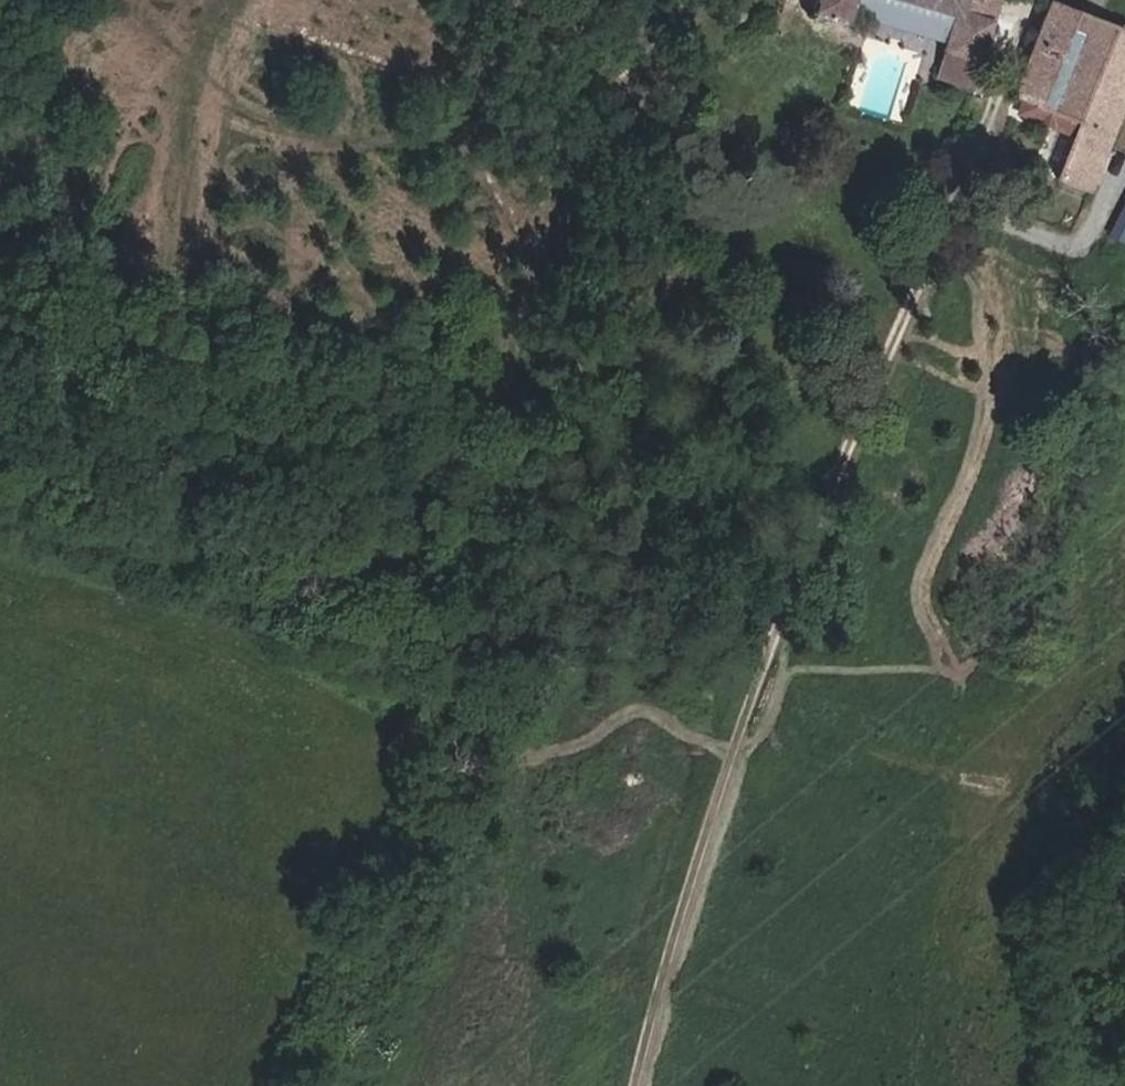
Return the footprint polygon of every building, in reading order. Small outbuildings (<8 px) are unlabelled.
[(818,10),(847,18),(853,0),(821,0),(818,10)] [(946,50),(981,60),(999,0),(910,0),(955,13),(944,50),(946,50)] [(1081,4),(1070,0),(1050,0),(1017,84),(1026,88),(1021,100),(1040,107),(1073,23),(1081,4)] [(1090,189),(1124,107),(1124,22),(1081,4),(1073,23),(1087,28),(1054,104),(1082,116),(1057,175),(1090,189)] [(946,50),(939,77),(972,87),(981,60),(946,50)] [(1111,235),(1124,242),(1124,205),(1111,235)]
